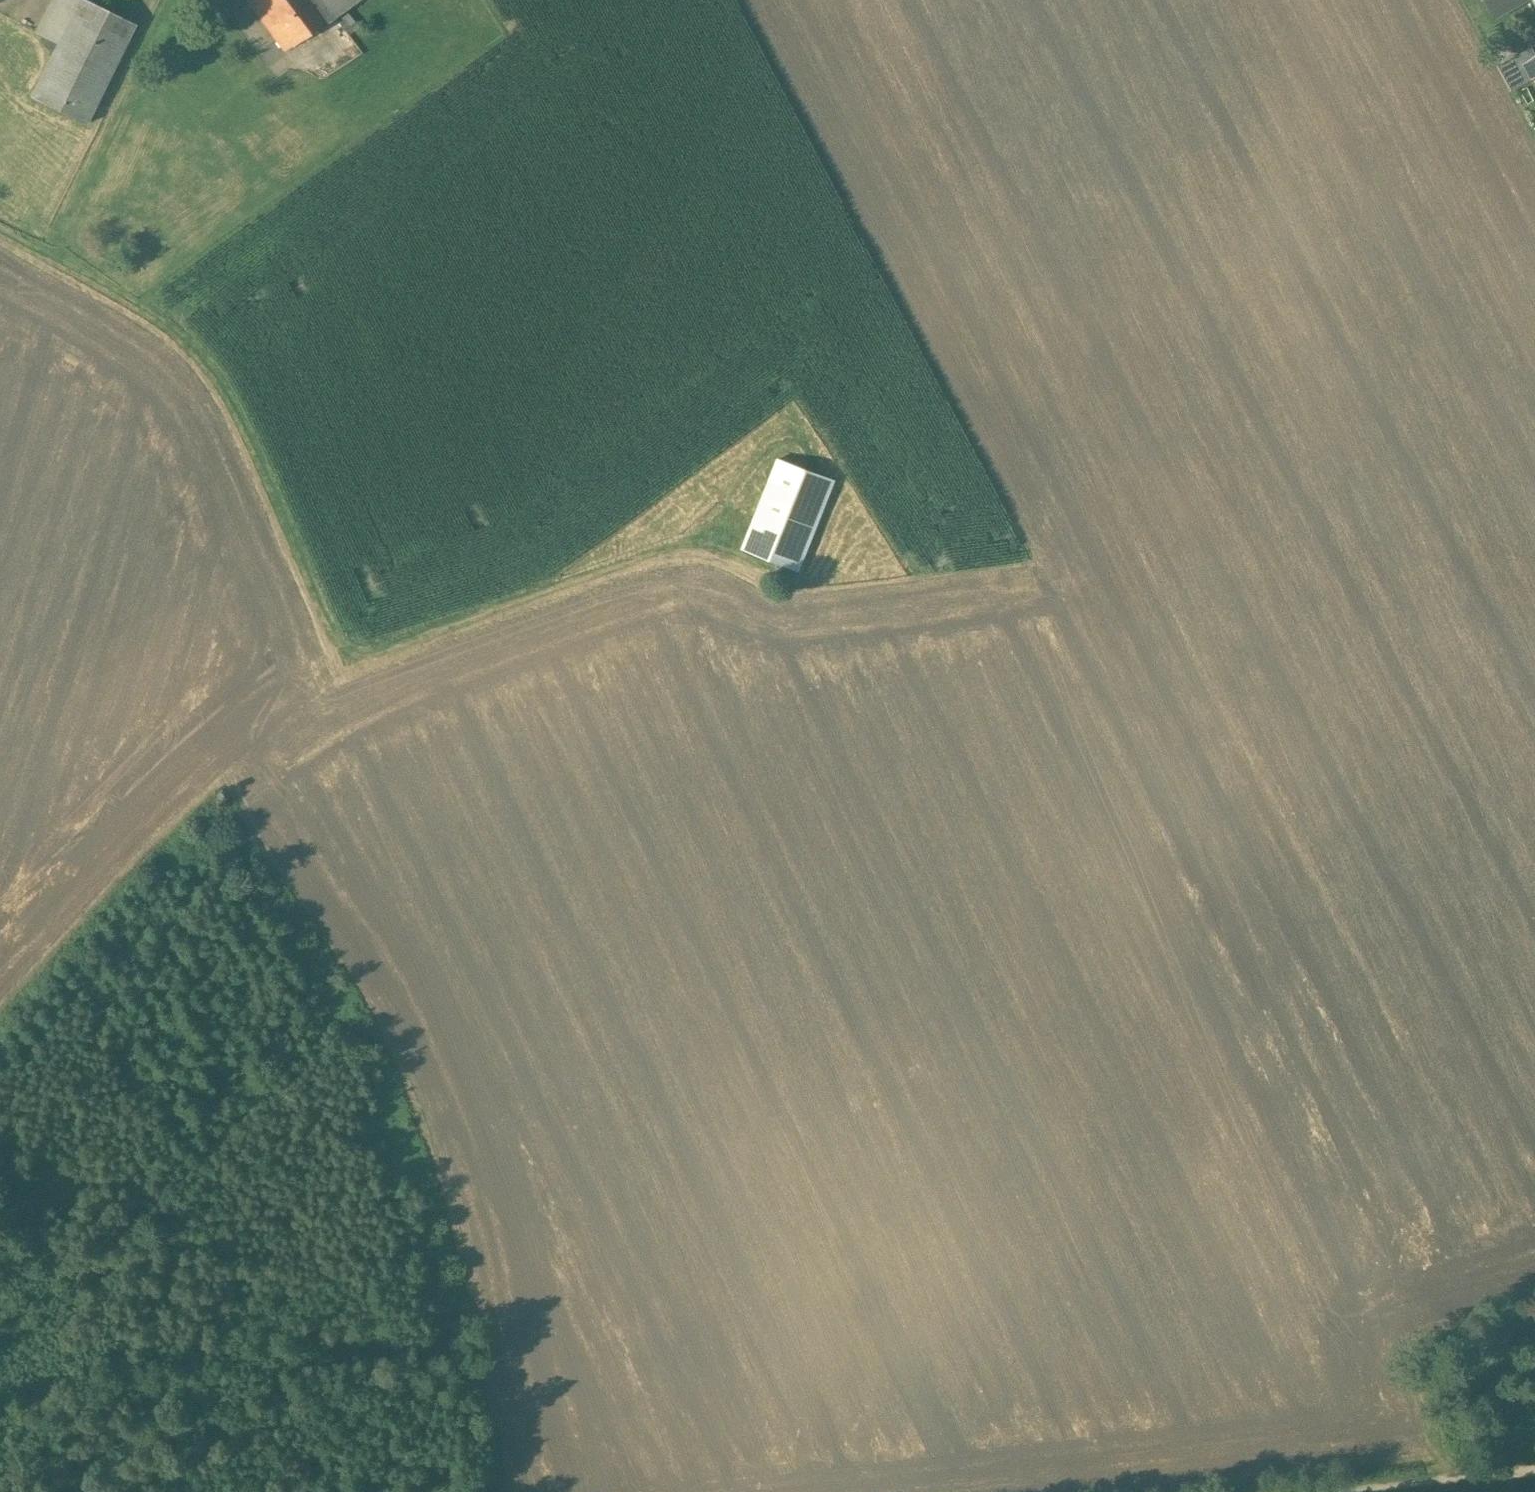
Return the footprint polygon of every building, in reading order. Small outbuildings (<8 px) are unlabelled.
[(89,0),(52,0),(38,30),(59,40),(32,96),(87,123),(136,23),(89,0)] [(286,51),(335,15),(336,16),(358,0),(248,0),(286,51)] [(1496,14),(1522,0),(1488,0),(1496,14)] [(1509,59),(1518,75),(1530,69),(1526,63),(1534,58),(1534,51),(1533,46),(1509,59)] [(1526,63),(1530,69),(1534,77),(1534,58),(1526,63)] [(1530,69),(1518,75),(1509,59),(1499,65),(1512,89),(1534,77),(1530,69)] [(835,479),(780,458),(743,548),(799,571),(835,479)]
